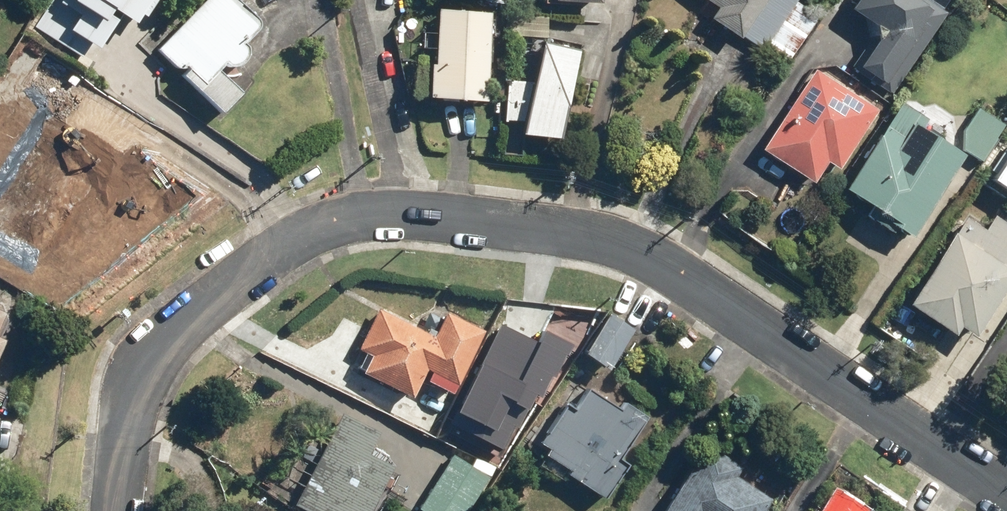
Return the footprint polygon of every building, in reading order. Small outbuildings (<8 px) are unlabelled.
[(34,25),(86,58),(95,43),(103,49),(126,14),(140,23),(155,0),(50,0),(34,25)] [(266,26),(239,0),(208,0),(160,51),(226,114),(247,92),(224,70),(229,65),(230,66),(231,66),(232,66),(233,67),(234,67),(236,67),(237,67),(238,67),(239,67),(240,66),(241,66),(242,66),(243,65),(244,64),(245,64),(246,63),(247,62),(248,62),(248,61),(249,60),(249,59),(250,58),(250,57),(251,56),(251,55),(251,54),(251,52),(251,51),(251,50),(251,49),(251,48),(251,47),(250,46),(250,45),(249,44),(266,26)] [(763,49),(767,44),(792,62),(828,14),(808,0),(706,0),(702,5),(751,40),(763,49)] [(850,11),(878,31),(852,67),(890,94),(948,15),(928,0),(858,0),(850,11)] [(442,7),(441,31),(426,30),(425,47),(440,48),(439,61),(434,61),(433,96),(490,99),(494,9),(442,7)] [(585,46),(545,39),(538,80),(509,77),(504,120),(530,123),(528,133),(568,141),(585,46)] [(82,73),(44,50),(21,88),(59,111),(82,73)] [(767,149),(819,181),(830,162),(844,170),(882,106),(816,66),(767,149)] [(850,186),(879,205),(875,210),(915,236),(969,151),(984,161),(1006,125),(1006,121),(981,105),(956,143),(900,107),(850,186)] [(53,148),(39,140),(0,207),(0,237),(1,238),(50,267),(64,242),(73,247),(132,147),(73,113),(53,148)] [(988,173),(1006,185),(1006,144),(988,173)] [(968,213),(910,301),(957,332),(963,322),(980,334),(1006,293),(1006,218),(996,212),(987,225),(968,213)] [(439,334),(378,306),(360,345),(368,349),(359,368),(416,393),(424,376),(455,390),(485,324),(450,308),(439,334)] [(3,336),(12,313),(0,308),(0,362),(10,339),(3,336)] [(639,328),(615,310),(587,348),(612,366),(639,328)] [(569,399),(545,435),(557,443),(550,454),(570,468),(568,471),(597,491),(607,497),(632,460),(622,454),(650,412),(626,397),(620,406),(589,385),(576,404),(569,399)] [(318,510),(368,510),(395,462),(373,450),(383,431),(346,411),(296,499),(318,510)] [(773,498),(739,476),(747,464),(711,440),(663,510),(764,510),(773,498)] [(455,452),(421,507),(428,510),(468,510),(491,474),(455,452)] [(871,507),(838,487),(823,510),(869,510),(871,507)]
